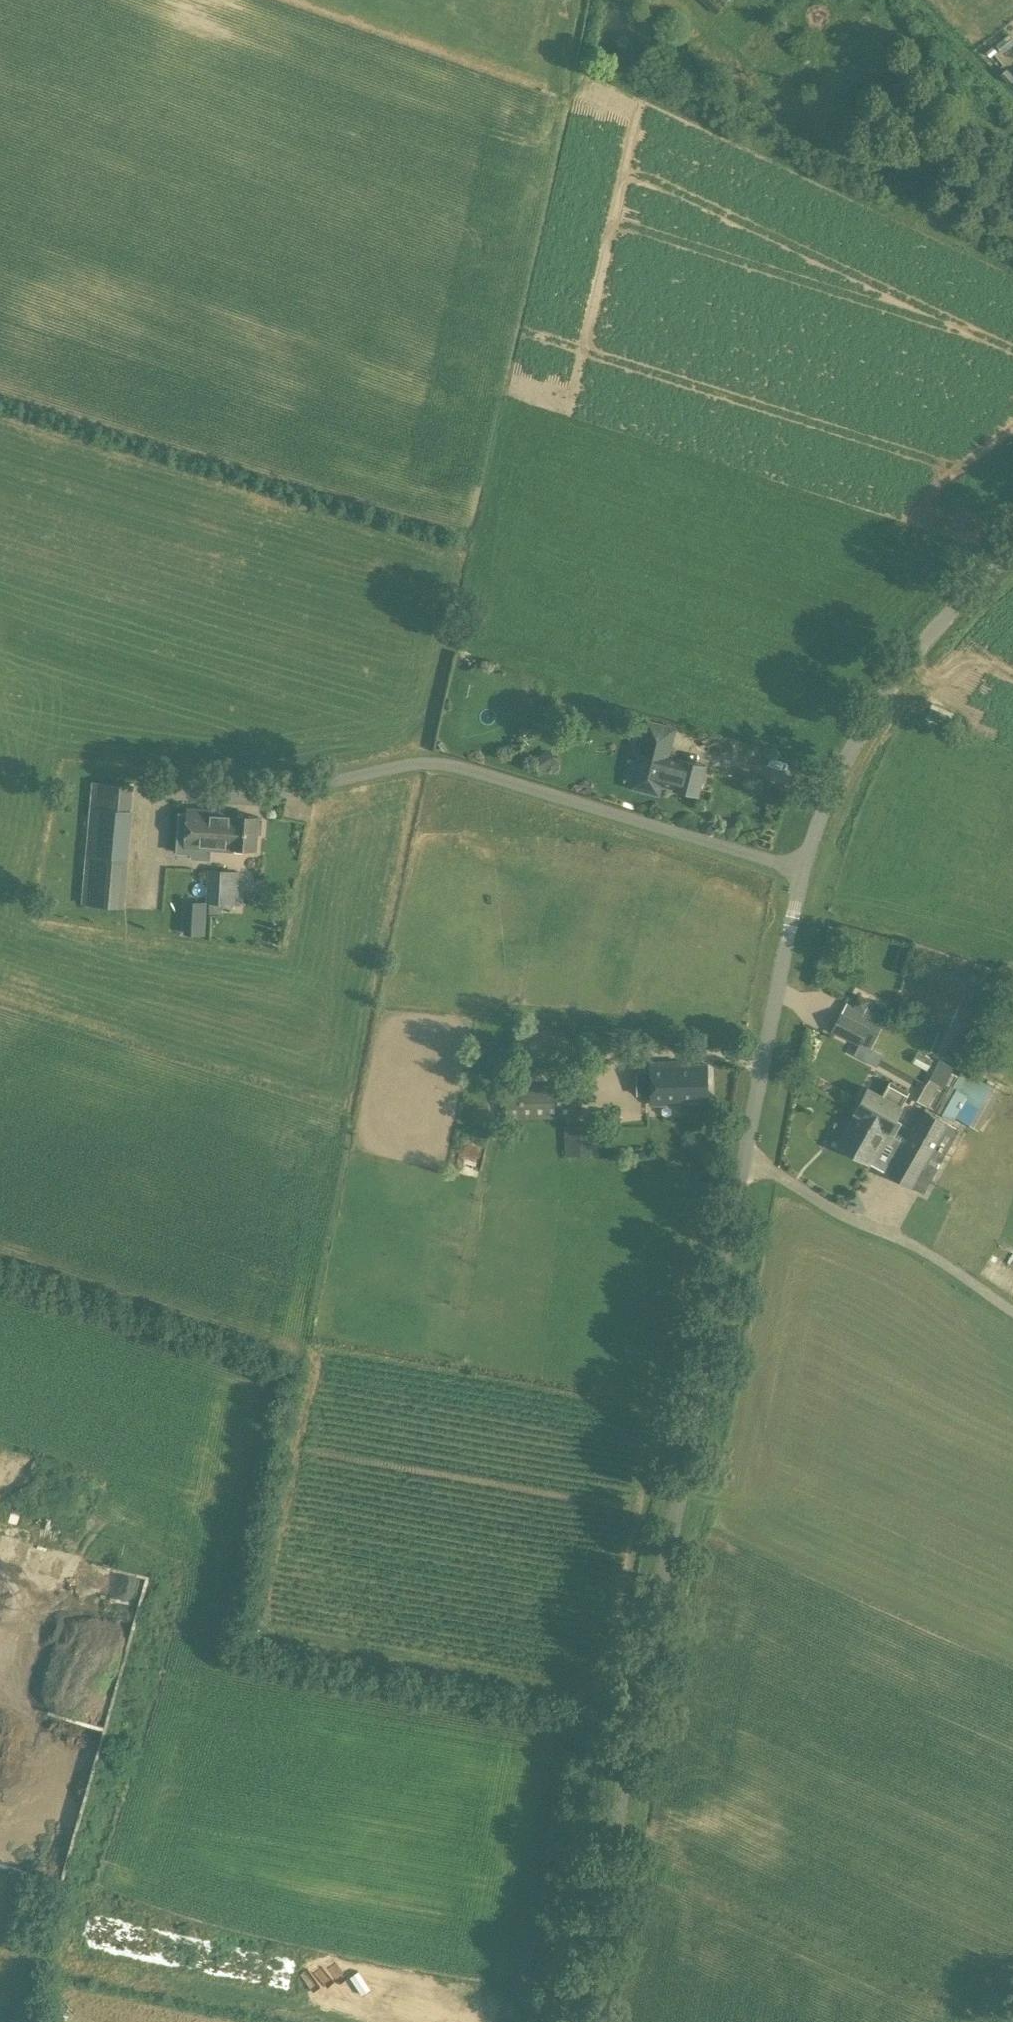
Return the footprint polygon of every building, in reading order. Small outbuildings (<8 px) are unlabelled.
[(636,764),(644,765),(640,779),(640,782),(641,785),(643,788),(646,789),(649,789),(652,788),(654,786),(656,783),(675,788),(698,794),(705,765),(682,759),(682,760),(666,756),(670,742),(644,735),(636,764)] [(531,759),(540,773),(559,762),(550,747),(531,759)] [(81,903),(124,907),(134,789),(92,786),(91,805),(90,805),(81,903)] [(184,845),(235,848),(256,849),(258,817),(237,816),(238,810),(187,807),(184,845)] [(223,902),(230,902),(231,876),(226,876),(226,871),(208,870),(206,902),(210,902),(209,912),(223,913),(223,902)] [(187,901),(186,933),(206,934),(208,902),(206,902),(187,901)] [(847,1001),(841,1012),(840,1012),(832,1030),(860,1045),(861,1042),(871,1047),(886,1016),(866,1006),(864,1010),(847,1001)] [(942,1057),(933,1077),(949,1084),(957,1064),(942,1057)] [(707,1063),(681,1064),(680,1061),(649,1062),(651,1104),(681,1103),(681,1101),(708,1100),(707,1063)] [(968,1070),(947,1112),(978,1127),(998,1084),(968,1070)] [(931,1078),(922,1100),(935,1105),(944,1083),(931,1078)] [(888,1131),(902,1107),(910,1091),(890,1080),(882,1096),(867,1088),(854,1112),(855,1113),(837,1144),(889,1173),(908,1185),(905,1189),(920,1198),(957,1130),(924,1110),(906,1142),(888,1131)] [(506,1084),(507,1119),(575,1117),(574,1083),(506,1084)] [(564,1126),(564,1127),(566,1156),(601,1154),(600,1124),(576,1125),(564,1126)] [(686,1140),(696,1152),(713,1139),(703,1127),(686,1140)] [(17,1563),(23,1541),(0,1535),(0,1559),(17,1563)]
